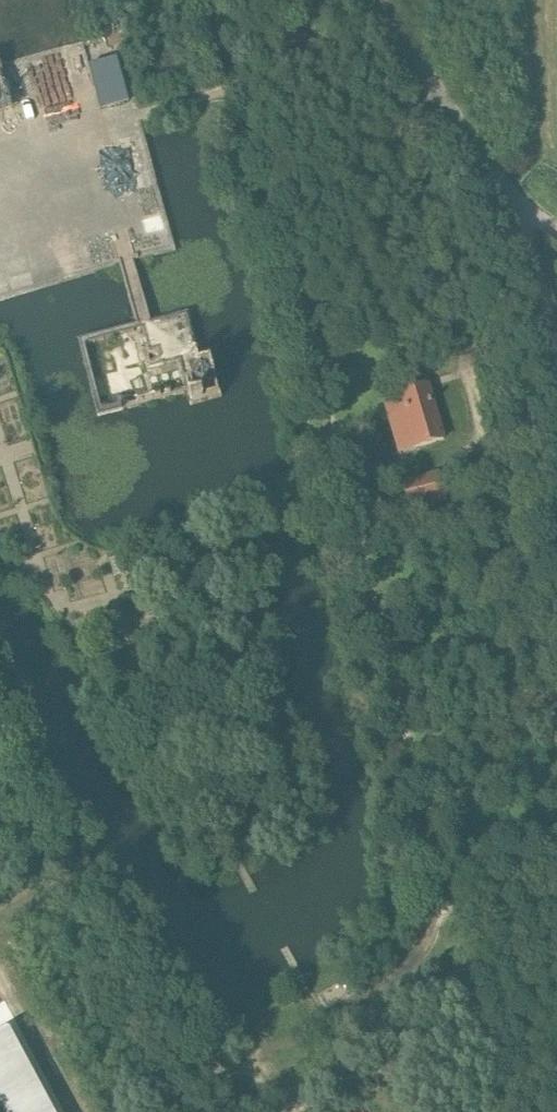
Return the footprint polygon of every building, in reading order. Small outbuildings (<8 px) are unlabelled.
[(15,116),(0,68),(0,120),(15,116)] [(200,370),(189,311),(150,321),(144,323),(138,324),(82,343),(99,402),(101,412),(187,391),(190,403),(221,394),(211,367),(200,370)] [(400,395),(415,446),(444,438),(430,387),(424,388),(421,375),(406,380),(410,392),(400,395)] [(401,513),(447,501),(439,471),(393,483),(401,513)] [(124,558),(111,561),(115,576),(128,572),(124,558)]
